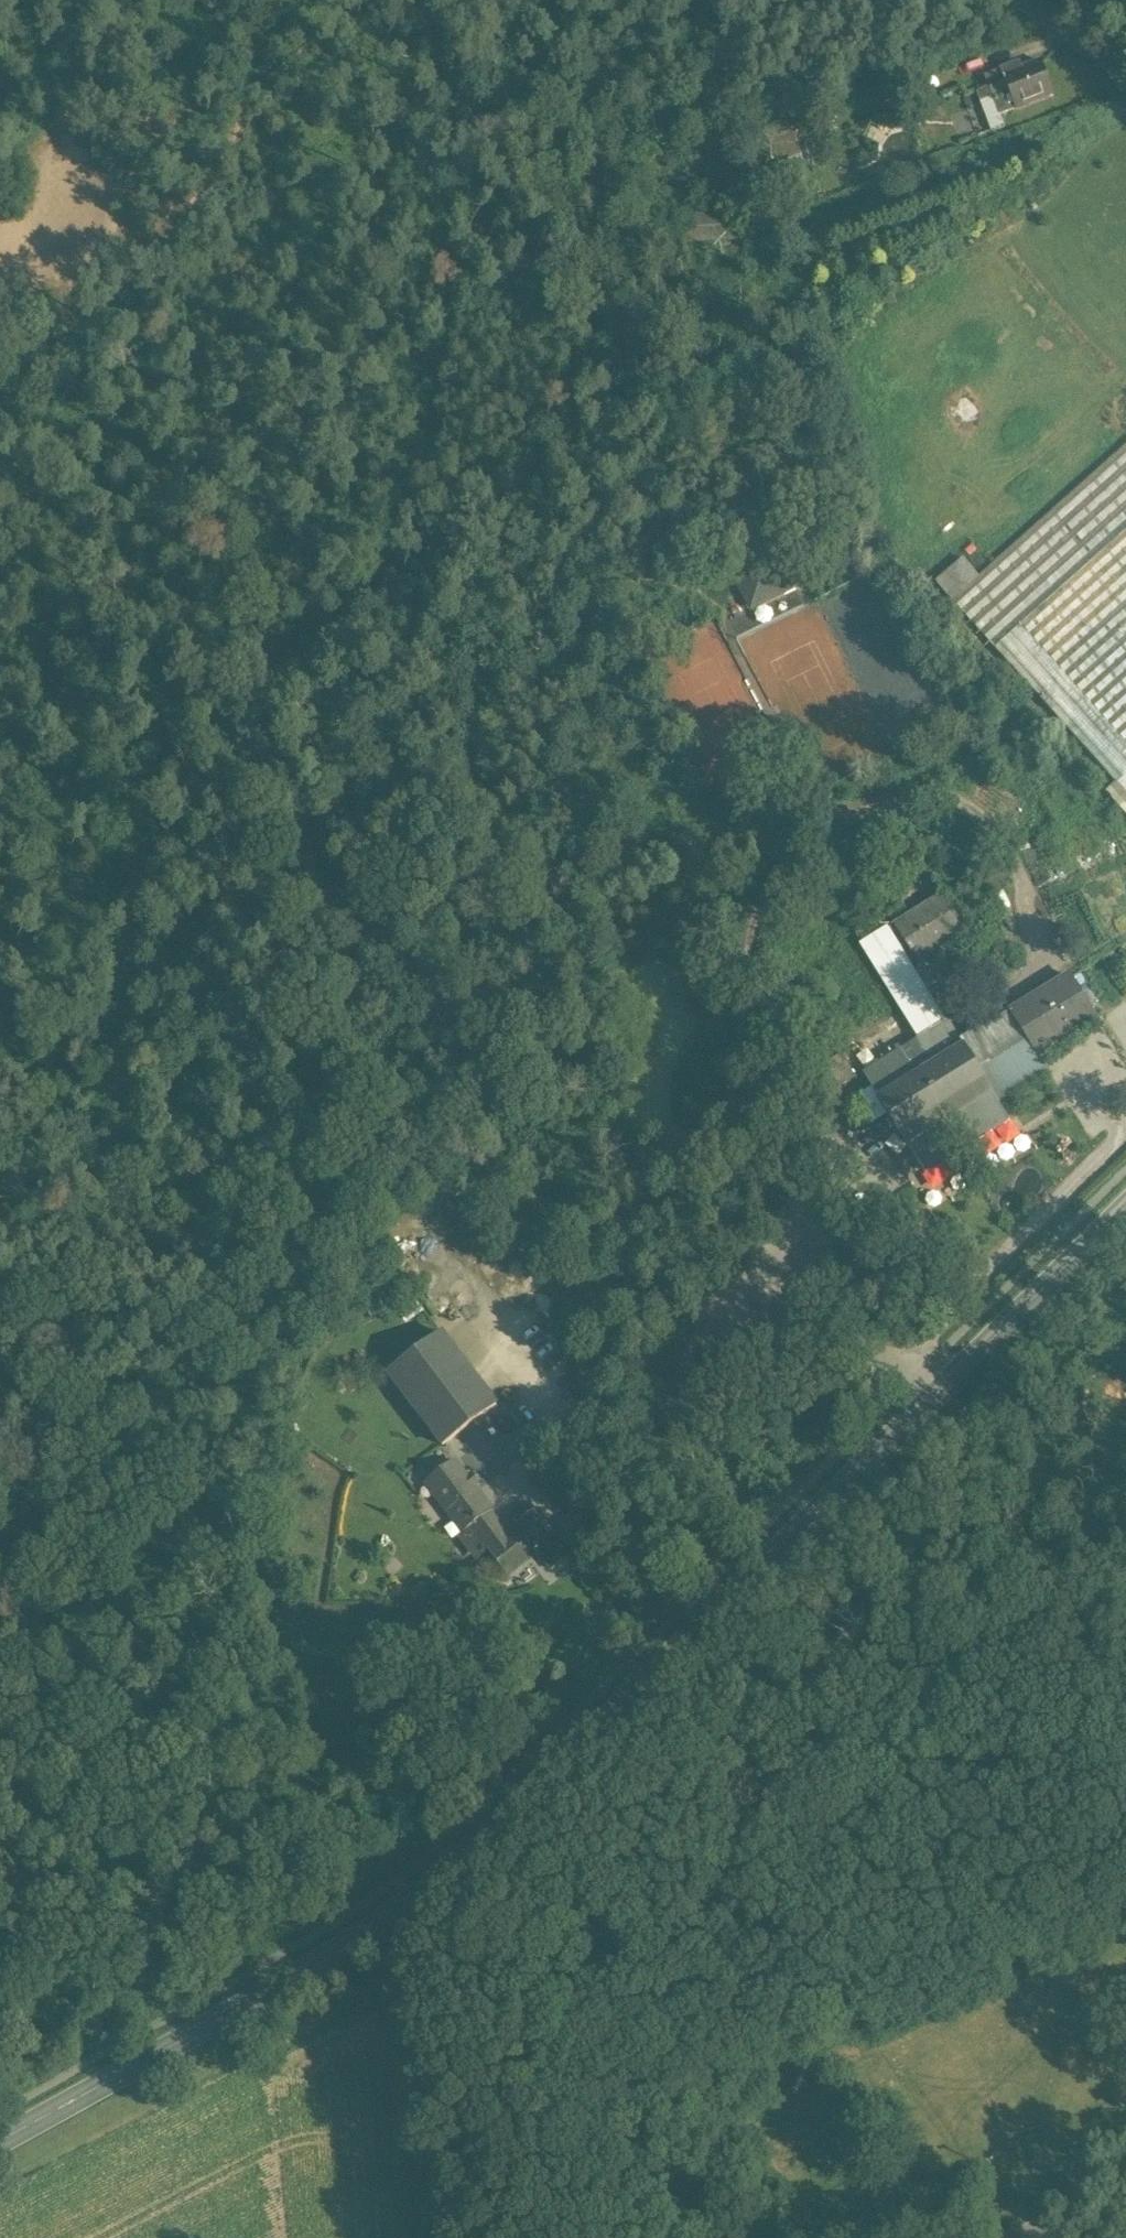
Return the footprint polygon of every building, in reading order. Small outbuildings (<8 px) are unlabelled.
[(1023,70),(1021,64),(1001,72),(1016,111),(1055,97),(1042,63),(1023,70)] [(1016,111),(1001,72),(988,76),(1004,116),(1016,111)] [(729,216),(685,219),(687,241),(731,238),(729,216)] [(953,601),(1125,794),(1125,446),(979,577),(953,601)] [(754,573),(739,581),(753,609),(797,587),(783,559),(754,573)] [(963,559),(936,583),(953,601),(979,577),(963,559)] [(750,565),(735,573),(739,581),(754,573),(750,565)] [(944,896),(895,926),(915,959),(964,928),(944,896)] [(950,1022),(945,1025),(887,931),(868,943),(864,946),(922,1040),(937,1065),(898,1088),(880,1100),(878,1101),(901,1139),(902,1138),(908,1147),(909,1146),(993,1094),(988,1087),(989,1086),(980,1071),(990,1065),(974,1038),(963,1044),(950,1022)] [(1073,977),(1011,1014),(1036,1054),(1038,1053),(1097,1016),(1073,977)] [(1011,1014),(974,1038),(990,1065),(980,1071),(989,1086),(988,1087),(993,1094),(1005,1096),(1048,1069),(1038,1053),(1036,1054),(1011,1014)] [(922,1040),(883,1065),(898,1088),(937,1065),(922,1040)] [(843,1055),(820,1069),(834,1092),(857,1078),(843,1055)] [(883,1065),(865,1076),(880,1100),(898,1088),(883,1065)] [(993,1094),(909,1146),(927,1174),(1010,1122),(993,1094)] [(443,1333),(389,1374),(443,1446),(497,1405),(443,1333)] [(492,1511),(455,1461),(426,1482),(464,1533),(472,1527),(490,1513),(492,1511)] [(536,1511),(520,1523),(522,1527),(508,1538),(490,1552),(507,1575),(529,1558),(530,1560),(540,1552),(554,1570),(571,1557),(536,1511)] [(508,1538),(490,1513),(472,1527),(488,1548),(487,1549),(490,1552),(508,1538)]
